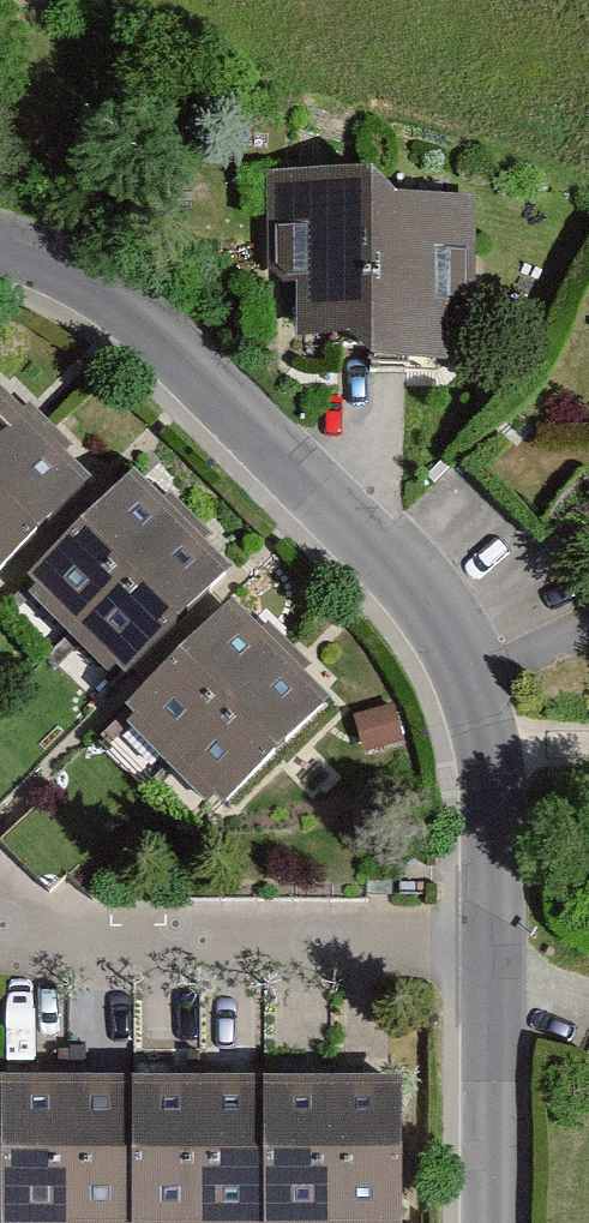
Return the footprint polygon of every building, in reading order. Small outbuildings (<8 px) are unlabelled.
[(327,394),(476,393),(474,210),(326,211),(327,394)] [(0,439),(0,533),(65,472),(18,422),(0,439)] [(0,533),(0,626),(0,627),(23,607),(112,523),(65,473),(0,533)] [(23,607),(73,659),(192,546),(143,494),(112,523),(23,607)] [(246,603),(192,546),(73,659),(123,715),(234,613),(246,603)] [(289,673),(234,613),(123,715),(178,776),(289,673)] [(345,732),(290,673),(178,776),(233,835),(345,732)] [(395,727),(366,736),(377,771),(406,762),(395,727)] [(3,1100),(0,1222),(71,1222),(73,1101),(3,1100)] [(74,1101),(71,1222),(141,1222),(144,1102),(74,1101)] [(203,1103),(144,1102),(141,1222),(201,1222),(203,1103)] [(203,1103),(201,1222),(267,1222),(269,1104),(203,1103)] [(269,1104),(267,1222),(338,1222),(341,1106),(269,1104)] [(341,1106),(338,1222),(411,1222),(413,1107),(341,1106)]
